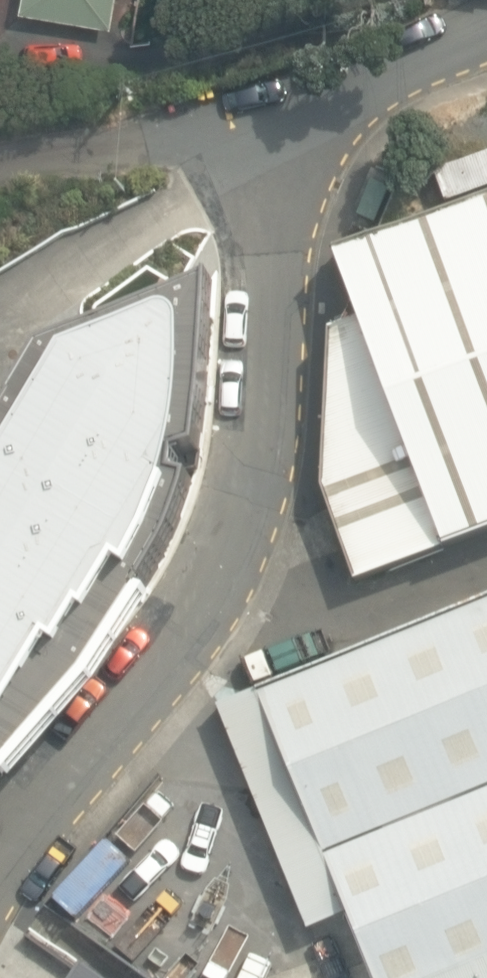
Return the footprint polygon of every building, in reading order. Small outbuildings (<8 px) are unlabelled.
[(112,27),(117,0),(23,0),(21,12),(112,27)] [(359,578),(486,531),(486,196),(337,252),(362,320),(334,330),(325,485),(359,578)] [(170,471),(72,412),(49,450),(3,422),(0,426),(0,755),(170,471)] [(218,706),(307,930),(349,914),(375,977),(486,977),(486,600),(218,706)] [(105,961),(93,977),(126,977),(105,961)]
